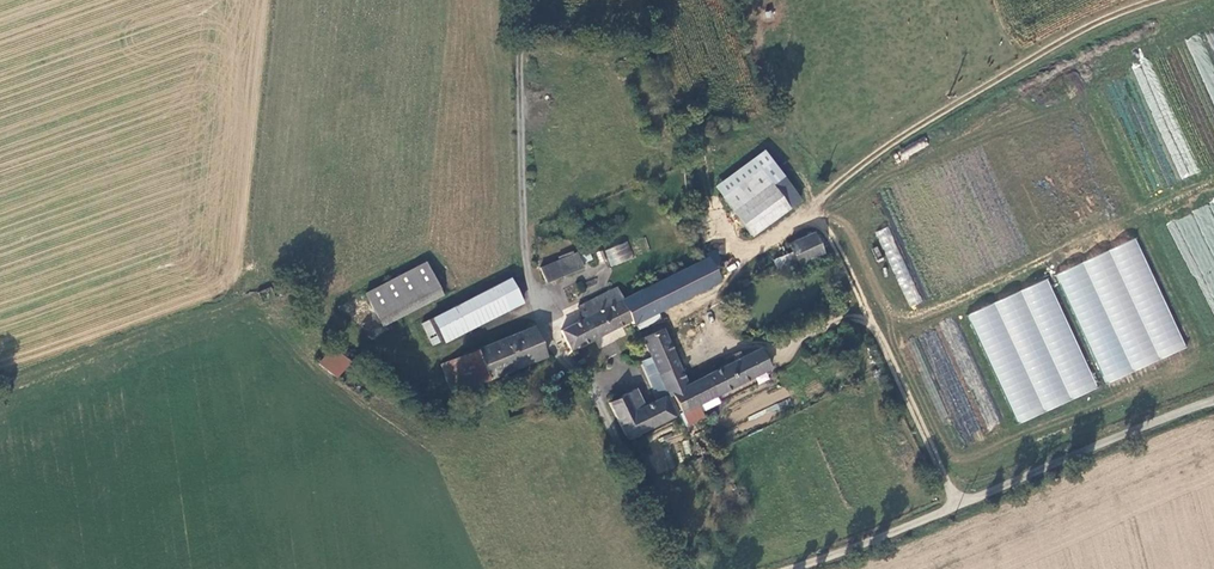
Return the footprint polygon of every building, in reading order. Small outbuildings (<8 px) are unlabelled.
[(763,151),(714,185),(749,236),(799,201),(763,151)] [(1167,220),(1184,268),(1197,259),(1213,259),(1213,232),(1202,232),(1212,228),(1213,228),(1213,204),(1167,220)] [(891,225),(878,230),(906,308),(919,304),(891,225)] [(790,244),(798,264),(822,252),(814,233),(790,244)] [(1139,239),(1058,271),(1103,383),(1184,351),(1139,239)] [(628,241),(604,250),(609,266),(634,258),(628,241)] [(631,320),(630,320),(632,324),(634,324),(718,281),(710,264),(718,260),(713,249),(704,253),(706,258),(622,301),(621,301),(631,320)] [(574,254),(539,268),(546,282),(580,269),(574,254)] [(424,264),(365,295),(382,327),(441,295),(424,264)] [(1199,274),(1197,274),(1213,322),(1213,269),(1199,274)] [(1015,424),(1096,391),(1050,279),(969,312),(1015,424)] [(507,280),(432,319),(442,337),(503,305),(517,297),(507,280)] [(560,331),(570,350),(630,320),(631,320),(621,301),(622,301),(615,288),(582,305),(588,316),(560,331)] [(530,361),(544,356),(531,327),(476,350),(488,379),(530,361)] [(681,413),(697,405),(769,369),(759,350),(743,357),(740,352),(733,355),(736,360),(687,385),(686,381),(663,329),(642,339),(651,358),(657,371),(669,395),(672,394),(681,413)] [(331,345),(318,363),(338,378),(351,361),(331,345)] [(448,361),(460,390),(463,389),(488,379),(476,350),(448,361)] [(648,375),(657,371),(651,358),(642,362),(648,375)] [(647,375),(659,400),(669,395),(657,371),(648,375),(647,375)] [(609,403),(628,440),(678,415),(669,395),(659,400),(644,407),(635,389),(609,403)] [(681,413),(687,424),(703,417),(697,405),(681,413)]
